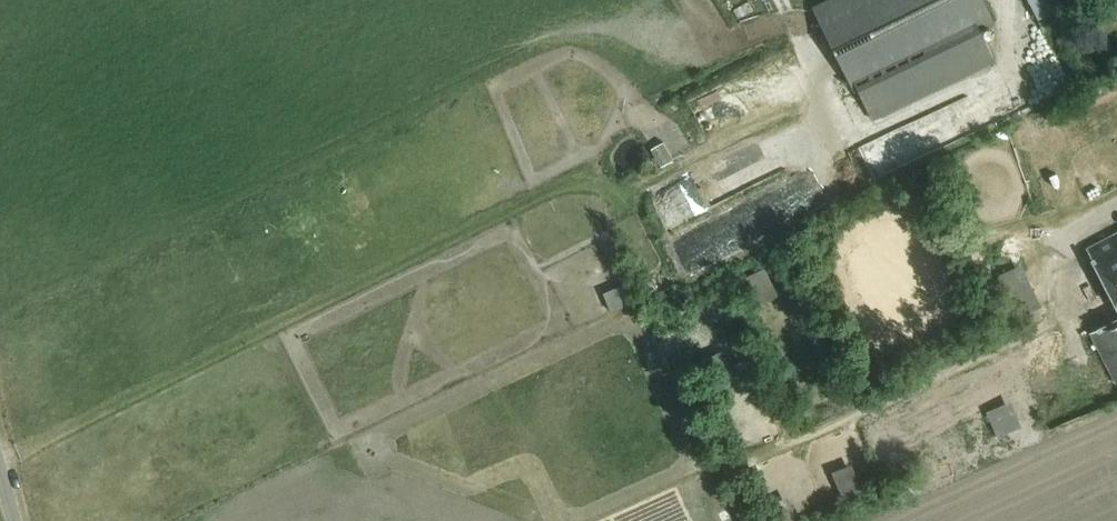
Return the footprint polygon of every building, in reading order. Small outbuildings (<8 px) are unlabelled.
[(982,30),(997,23),(986,0),(830,0),(820,5),(860,90),(862,89),(874,114),(995,55),(982,30)] [(1046,15),(1080,0),(1039,0),(1046,15)] [(1105,2),(1113,19),(1116,17),(1116,0),(1110,0),(1105,2)] [(1079,1),(1054,13),(1063,31),(1088,18),(1079,1)] [(668,164),(689,153),(679,135),(658,146),(668,164)] [(1116,302),(1116,232),(1089,246),(1116,302)] [(610,288),(616,308),(642,301),(637,281),(610,288)] [(1038,305),(1018,315),(1024,327),(1044,317),(1038,306),(1038,305)] [(1090,330),(1116,381),(1116,316),(1090,330)] [(994,408),(1006,435),(1031,425),(1020,397),(994,408)] [(841,469),(850,494),(871,486),(862,461),(841,469)]
